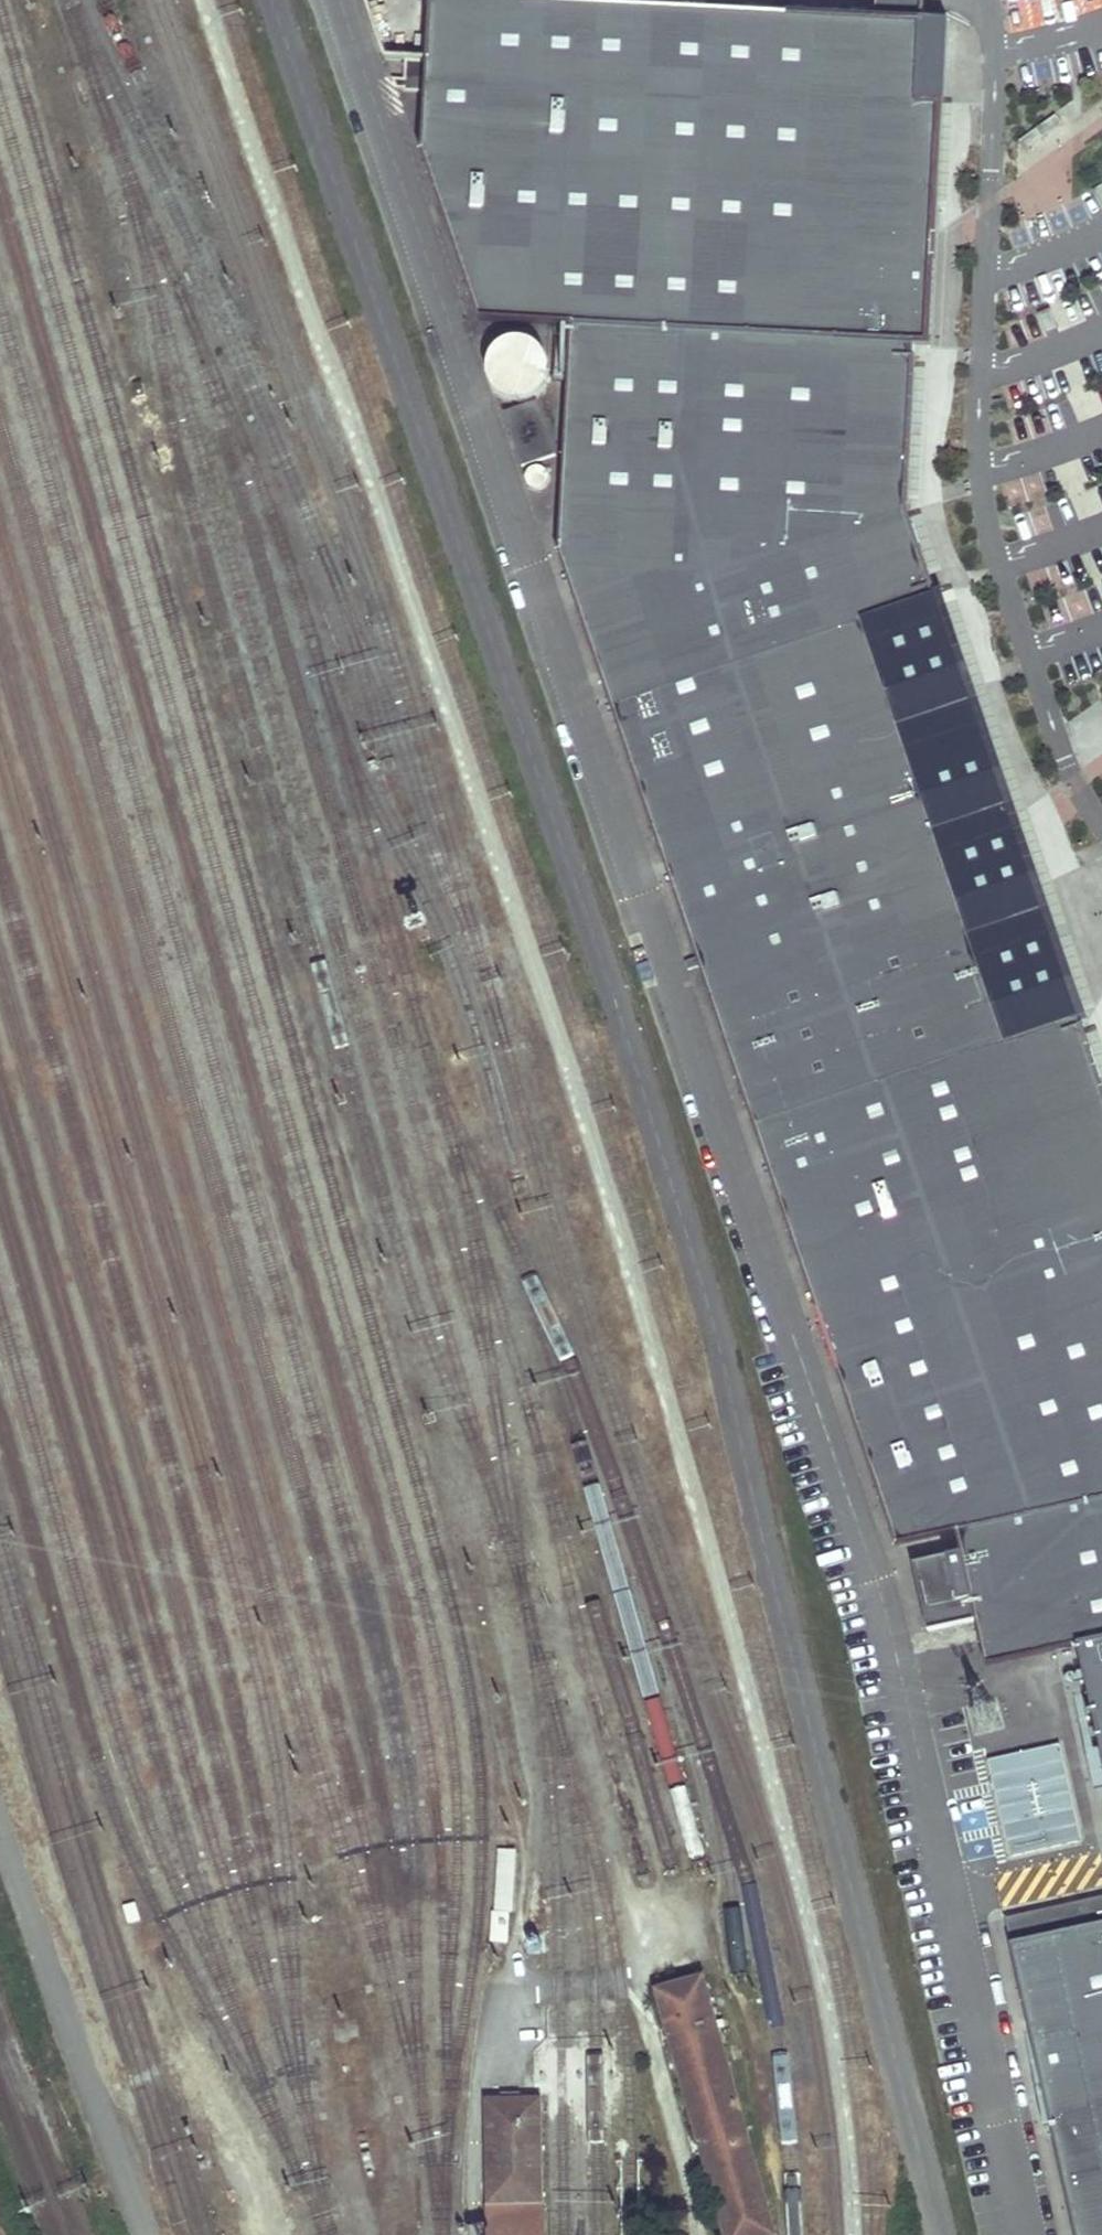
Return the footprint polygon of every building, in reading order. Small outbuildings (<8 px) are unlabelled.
[(659,0),(434,0),(427,146),(487,316),(575,320),(564,550),(607,677),(648,798),(700,951),(754,1110),(806,1263),(901,1543),(961,1530),(971,1577),(991,1663),(1088,1643),(1101,1640),(1101,1074),(1082,1016),(1090,1014),(1035,853),(984,701),(946,586),(938,589),(910,506),(919,340),(936,341),(953,15),(927,14),(879,12),(659,0)] [(927,14),(928,0),(880,0),(879,12),(927,14)] [(508,413),(524,461),(553,451),(537,403),(508,413)] [(1088,1643),(1101,1707),(1101,1640),(1088,1643)] [(995,1759),(1015,1853),(1085,1838),(1065,1744),(995,1759)] [(126,1904),(131,1925),(143,1922),(137,1901),(126,1904)] [(1014,1950),(1036,2052),(1055,2143),(1075,2234),(1101,2234),(1101,1931),(1014,1950)] [(658,1987),(726,2234),(770,2234),(775,2234),(704,1975),(658,1987)] [(485,2096),(489,2202),(545,2200),(541,2094),(485,2096)]
